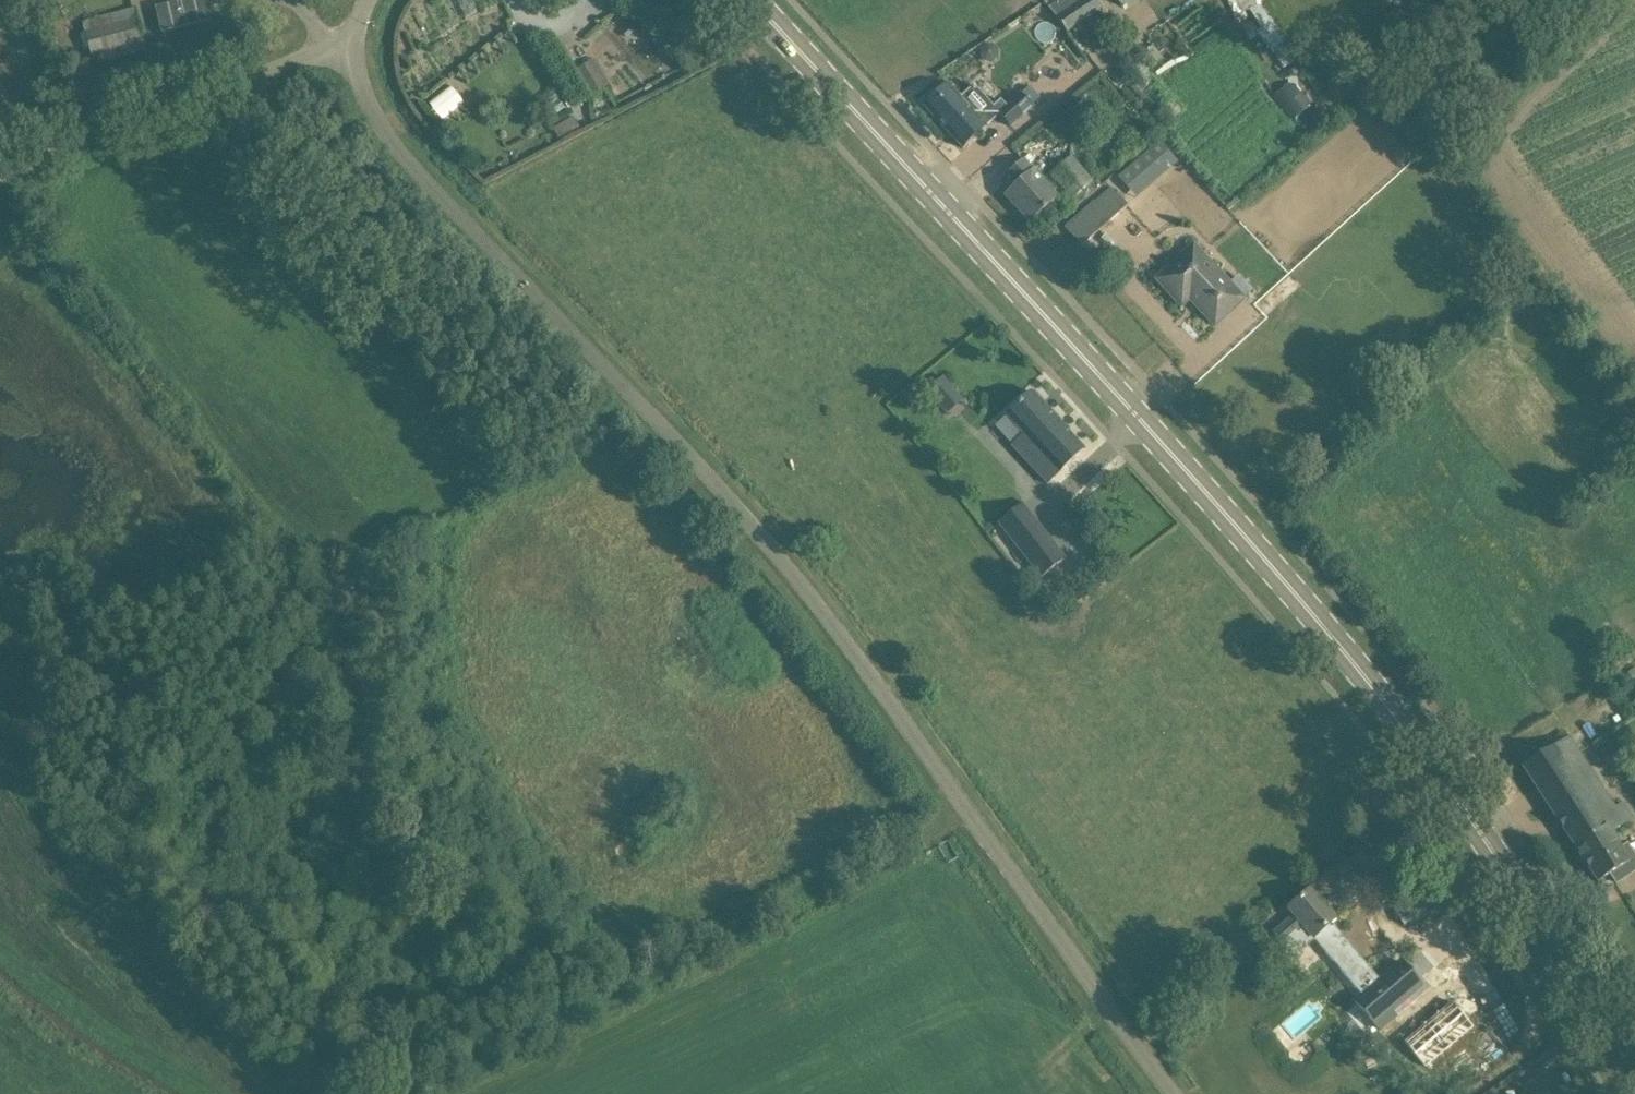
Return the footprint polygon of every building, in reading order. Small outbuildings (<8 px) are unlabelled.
[(156,29),(212,23),(210,0),(171,0),(153,2),(156,29)] [(1049,7),(1066,33),(1102,9),(1096,0),(1058,0),(1049,7)] [(147,50),(136,9),(83,24),(94,64),(147,50)] [(620,30),(627,38),(632,33),(625,25),(620,30)] [(591,96),(610,86),(596,61),(578,71),(591,96)] [(1145,90),(1138,82),(1131,88),(1138,96),(1145,90)] [(445,119),(464,100),(450,85),(430,104),(445,119)] [(1011,126),(1032,106),(1021,94),(1007,107),(1001,100),(994,106),(974,85),(959,99),(946,85),(924,105),(964,149),(986,128),(1001,114),(1011,126)] [(1280,98),(1296,115),(1304,108),(1288,90),(1280,98)] [(574,116),(552,129),(558,140),(580,127),(574,116)] [(1128,188),(1169,151),(1160,141),(1118,177),(1128,188)] [(1071,156),(1050,174),(1072,199),(1093,181),(1071,156)] [(1005,195),(1031,223),(1057,199),(1022,160),(1008,173),(1017,184),(1005,195)] [(1065,227),(1070,231),(1082,245),(1127,205),(1111,187),(1094,202),(1094,201),(1065,227)] [(1215,326),(1231,311),(1246,298),(1195,244),(1157,279),(1182,306),(1190,299),(1215,326)] [(943,377),(928,390),(947,413),(962,400),(943,377)] [(1032,392),(1007,415),(1024,434),(1011,445),(1047,485),(1084,450),(1032,392)] [(1042,578),(1066,559),(1023,504),(998,523),(1042,578)] [(1570,735),(1523,766),(1598,882),(1610,875),(1616,885),(1634,873),(1634,868),(1612,832),(1627,823),(1570,735)] [(1605,744),(1602,738),(1592,745),(1595,750),(1605,744)] [(1312,889),(1304,896),(1289,909),(1294,915),(1274,932),(1284,944),(1305,927),(1314,938),(1337,919),(1312,889)] [(1432,989),(1466,966),(1451,943),(1417,965),(1432,989)] [(1452,1001),(1403,1042),(1425,1069),(1475,1027),(1452,1001)]
